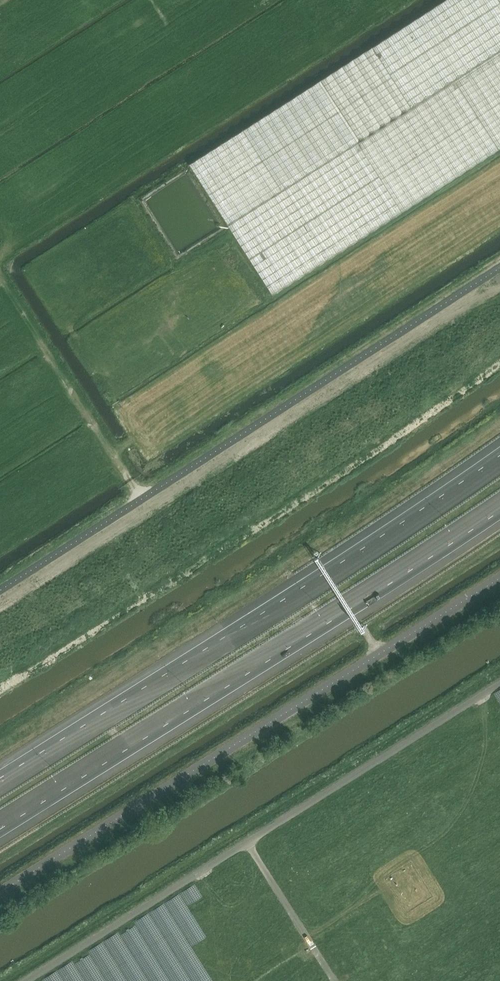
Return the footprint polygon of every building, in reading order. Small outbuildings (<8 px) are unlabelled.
[(232,230),(499,59),(499,0),(444,0),(189,164),(232,230)] [(499,148),(499,59),(232,230),(234,233),(273,294),(499,148)]
